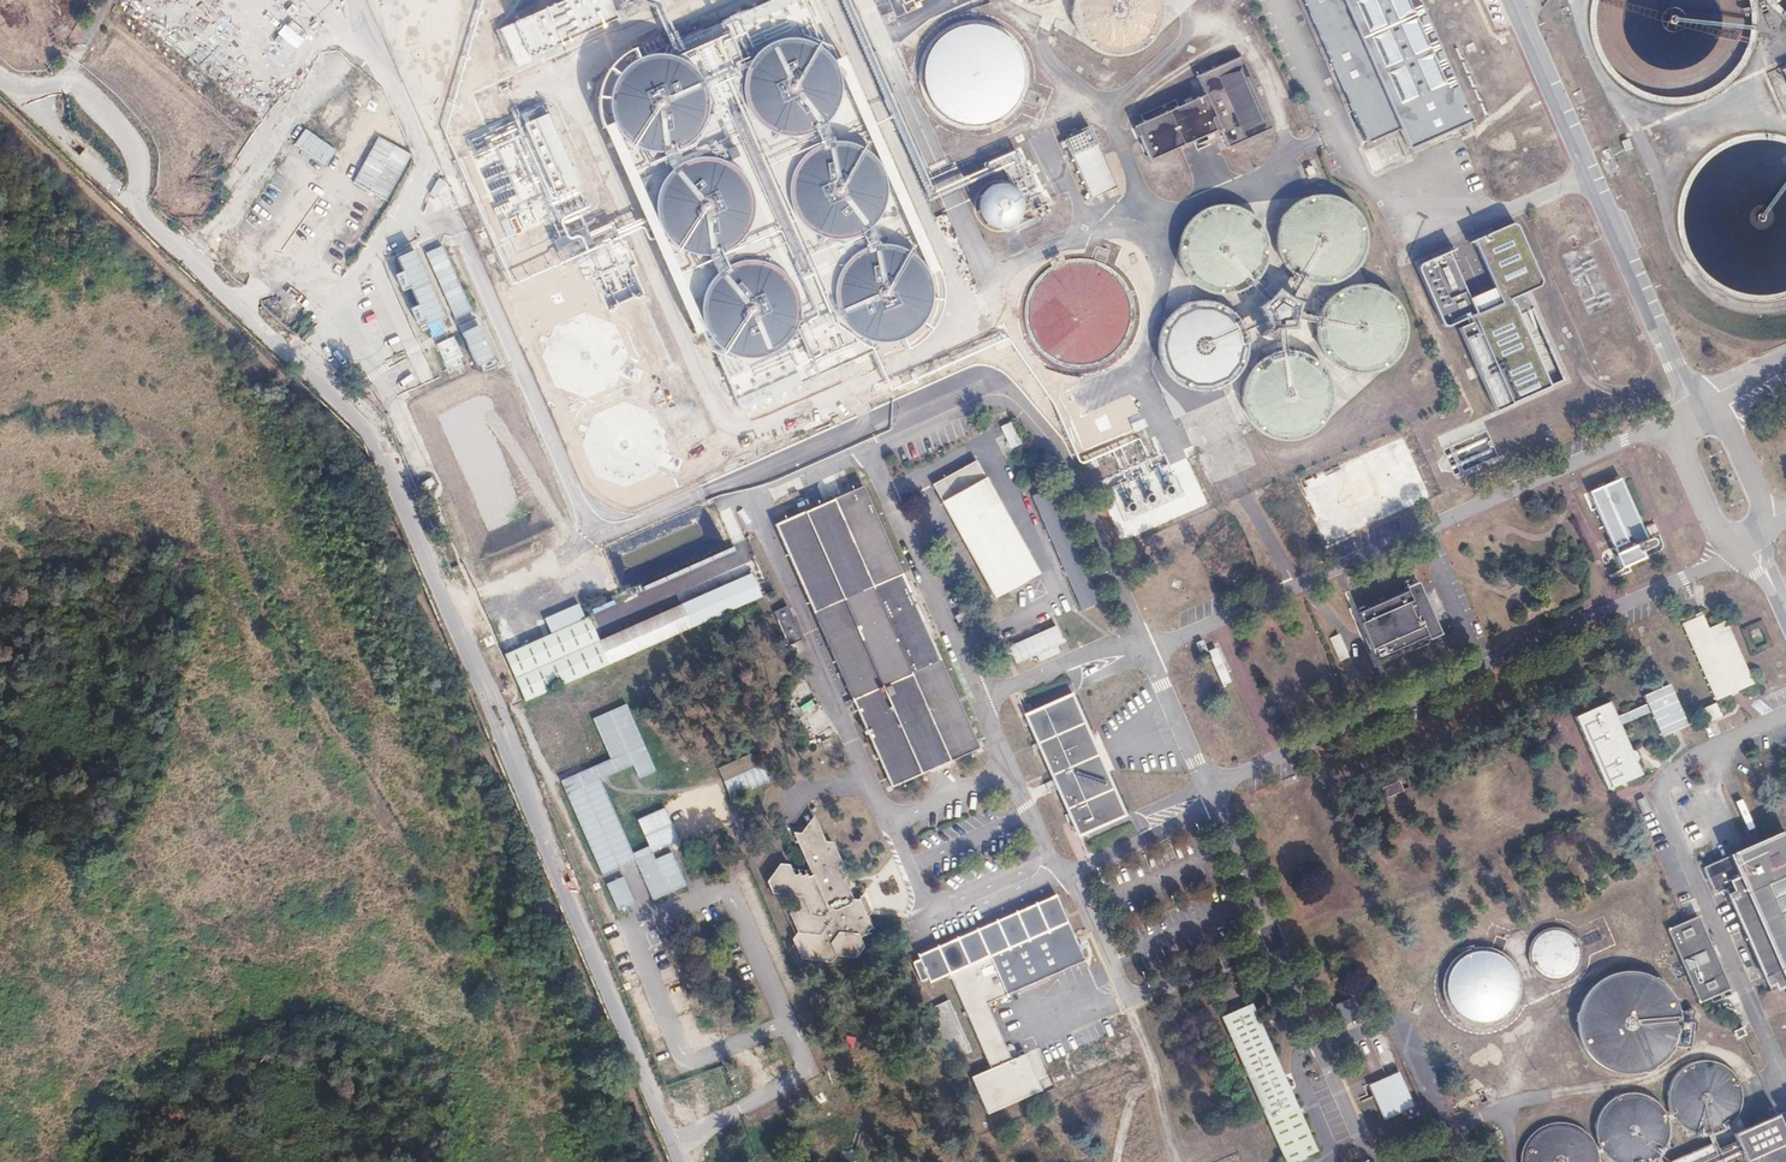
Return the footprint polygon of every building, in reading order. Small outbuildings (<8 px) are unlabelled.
[(1074,7),(1075,22),(1080,35),(1089,46),(1100,54),(1114,58),(1129,58),(1142,53),(1153,44),(1161,32),(1165,18),(1165,4),(1163,0),(1076,0),(1074,7)] [(1369,143),(1401,130),(1410,150),(1459,128),(1474,121),(1420,0),(1305,0),(1369,143)] [(515,9),(521,10),(520,18),(534,20),(535,10),(530,9),(531,3),(516,1),(515,9)] [(440,42),(458,48),(468,22),(450,15),(440,42)] [(933,53),(928,67),(928,83),(932,97),(941,110),(953,119),(968,124),(983,124),(998,120),(1011,111),(1020,98),(1025,84),(1025,69),(1020,54),(1011,41),(999,32),(985,27),(969,27),(955,32),(942,40),(933,53)] [(495,35),(484,31),(478,49),(489,53),(495,35)] [(681,130),(698,105),(683,76),(655,59),(638,67),(633,64),(619,87),(621,93),(614,104),(622,120),(628,124),(636,138),(652,148),(667,141),(670,136),(681,130)] [(1199,79),(1207,96),(1137,128),(1152,161),(1222,128),(1232,148),(1274,129),(1242,59),(1199,79)] [(375,106),(388,97),(381,87),(368,97),(375,106)] [(329,129),(358,105),(346,90),(317,114),(329,129)] [(1177,100),(1141,115),(1144,122),(1180,106),(1177,100)] [(1081,118),(1061,127),(1066,138),(1086,129),(1081,118)] [(324,166),(335,150),(305,129),(294,145),(324,166)] [(1092,131),(1068,142),(1094,198),(1118,188),(1092,131)] [(1046,137),(1045,139),(1045,141),(1046,143),(1047,145),(1049,146),(1051,146),(1053,146),(1055,146),(1056,144),(1057,143),(1058,141),(1058,139),(1057,137),(1056,135),(1054,134),(1052,134),(1050,134),(1049,134),(1047,136),(1046,137)] [(389,200),(410,152),(375,137),(354,184),(389,200)] [(1052,150),(1051,152),(1051,154),(1052,156),(1053,157),(1054,159),(1056,159),(1058,159),(1060,159),(1062,158),(1063,156),(1064,154),(1064,152),(1063,150),(1062,149),(1060,148),(1058,147),(1056,147),(1055,148),(1053,149),(1052,150)] [(584,149),(576,152),(583,170),(591,167),(584,149)] [(788,181),(826,234),(869,204),(858,190),(869,182),(858,166),(852,171),(843,158),(840,161),(832,149),(788,181)] [(670,249),(700,258),(740,244),(750,211),(736,174),(702,163),(677,172),(673,186),(664,189),(657,212),(670,249)] [(446,204),(455,188),(438,179),(429,195),(446,204)] [(983,197),(981,204),(981,211),(983,218),(987,223),(993,228),(1000,230),(1007,229),(1014,227),(1019,223),(1023,217),(1025,211),(1025,203),(1023,197),(1019,191),(1013,187),(1006,185),(999,185),(993,187),(987,192),(983,197)] [(1280,222),(1277,236),(1278,250),(1283,264),(1293,274),(1299,278),(1305,282),(1319,285),(1333,284),(1347,279),(1357,269),(1365,257),(1368,243),(1367,229),(1362,216),(1352,205),(1340,197),(1326,194),(1312,195),(1298,200),(1288,210),(1280,222)] [(1184,228),(1180,241),(1179,256),(1183,269),(1191,281),(1203,290),(1216,295),(1231,295),(1244,291),(1252,285),(1256,283),(1258,281),(1265,272),(1269,258),(1270,244),(1266,230),(1258,218),(1246,210),(1233,205),(1219,205),(1205,209),(1193,217),(1184,228)] [(579,233),(595,229),(591,214),(575,218),(579,233)] [(1511,226),(1472,243),(1493,289),(1470,299),(1450,254),(1421,266),(1419,272),(1444,327),(1450,329),(1471,319),(1474,325),(1459,331),(1497,415),(1568,383),(1528,294),(1539,289),(1540,282),(1517,227),(1511,226)] [(438,239),(420,247),(456,330),(474,322),(438,239)] [(843,322),(869,344),(901,342),(900,331),(912,330),(925,315),(923,278),(897,255),(879,256),(873,263),(873,266),(868,262),(869,274),(860,275),(850,286),(843,286),(836,295),(840,298),(840,303),(849,293),(850,321),(843,322)] [(1039,282),(1031,296),(1029,313),(1031,329),(1039,343),(1050,355),(1065,362),(1081,365),(1097,362),(1112,355),(1123,343),(1130,328),(1133,312),(1130,296),(1123,282),(1111,270),(1097,263),(1081,260),(1065,263),(1050,270),(1039,282)] [(642,292),(629,264),(597,279),(610,307),(642,292)] [(703,310),(717,347),(795,319),(778,272),(761,278),(756,264),(723,275),(726,283),(705,290),(710,307),(703,310)] [(1318,321),(1318,323),(1317,336),(1321,349),(1329,361),(1340,370),(1354,375),(1368,376),(1382,372),(1394,364),(1403,352),(1407,339),(1408,325),(1404,311),(1396,299),(1385,290),(1371,285),(1357,285),(1343,289),(1331,297),(1323,308),(1320,316),(1318,321)] [(1265,300),(1259,306),(1269,328),(1262,337),(1268,342),(1275,332),(1280,332),(1286,331),(1296,330),(1298,319),(1299,311),(1300,302),(1294,298),(1288,294),(1278,288),(1270,295),(1265,300)] [(1162,328),(1159,342),(1159,356),(1164,370),(1173,381),(1185,389),(1199,393),(1214,392),(1227,387),(1239,378),(1247,366),(1250,352),(1250,338),(1246,329),(1245,324),(1244,323),(1236,313),(1224,305),(1210,301),(1195,302),(1182,307),(1170,316),(1162,328)] [(492,414),(510,407),(479,327),(461,334),(492,414)] [(1247,382),(1244,396),(1246,410),(1253,423),(1263,433),(1275,440),(1290,442),(1304,440),(1316,434),(1327,424),(1333,411),(1336,397),(1334,383),(1327,370),(1317,360),(1305,353),(1291,351),(1287,351),(1281,352),(1276,353),(1264,359),(1253,369),(1247,382)] [(1006,407),(995,413),(1018,455),(1029,449),(1006,407)] [(976,461),(933,485),(977,567),(981,575),(992,595),(1036,572),(976,461)] [(1326,471),(1298,483),(1314,519),(1321,515),(1317,507),(1328,502),(1327,498),(1336,494),(1326,471)] [(1363,474),(1349,480),(1357,498),(1371,492),(1363,474)] [(1155,507),(1154,504),(1183,494),(1177,479),(1130,495),(1137,513),(1155,507)] [(1585,492),(1602,531),(1611,552),(1618,569),(1641,559),(1639,552),(1646,548),(1649,544),(1648,539),(1646,536),(1641,537),(1616,479),(1585,492)] [(864,485),(775,523),(887,786),(932,766),(942,761),(976,746),(864,485)] [(1052,486),(1032,494),(1080,610),(1101,601),(1052,486)] [(701,508),(603,543),(618,586),(705,556),(700,540),(696,542),(692,529),(706,524),(701,508)] [(732,542),(743,538),(730,508),(719,513),(732,542)] [(719,532),(700,538),(703,549),(723,543),(719,532)] [(473,550),(487,576),(511,564),(497,538),(473,550)] [(591,616),(507,654),(528,700),(686,634),(765,601),(753,573),(612,634),(602,639),(591,616)] [(1407,593),(1361,614),(1370,634),(1372,640),(1380,658),(1428,638),(1429,643),(1442,637),(1438,630),(1421,592),(1417,583),(1405,589),(1407,593)] [(787,605),(775,610),(789,643),(800,638),(804,637),(790,604),(787,605)] [(1681,626),(1716,702),(1755,685),(1728,621),(1708,629),(1704,615),(1681,626)] [(1036,655),(1039,661),(1060,653),(1057,645),(1063,643),(1056,625),(1007,644),(1015,663),(1036,655)] [(1339,634),(1332,636),(1338,657),(1345,655),(1339,634)] [(1643,694),(1662,736),(1688,724),(1669,682),(1643,694)] [(1070,693),(1024,713),(1054,785),(1058,793),(1075,834),(1122,814),(1070,693)] [(566,698),(534,710),(597,875),(636,860),(651,900),(685,887),(671,851),(655,857),(652,850),(733,819),(720,783),(636,816),(647,846),(629,853),(600,778),(633,765),(638,778),(653,772),(627,703),(593,716),(609,758),(591,764),(566,698)] [(1573,717),(1604,789),(1639,774),(1608,702),(1573,717)] [(1698,709),(1705,723),(1722,715),(1716,702),(1698,709)] [(1621,724),(1650,711),(1646,703),(1617,716),(1621,724)] [(730,797),(771,779),(758,749),(717,767),(730,797)] [(1390,793),(1401,790),(1399,782),(1388,785),(1390,793)] [(787,892),(789,899),(785,910),(792,928),(788,936),(797,955),(827,959),(831,954),(850,954),(860,942),(858,934),(866,922),(855,895),(850,895),(842,876),(844,870),(829,839),(823,837),(812,812),(799,830),(790,829),(808,868),(806,870),(789,869),(785,862),(775,860),(762,880),(768,892),(787,892)] [(1757,997),(1767,1019),(1779,1048),(1785,1045),(1785,831),(1785,828),(1761,838),(1749,843),(1701,864),(1711,889),(1757,997)] [(622,875),(605,883),(617,911),(634,903),(622,875)] [(1057,894),(919,954),(931,981),(948,973),(989,1067),(969,1076),(985,1112),(1041,1088),(1024,1051),(1011,1057),(987,1001),(1085,958),(1057,894)] [(1675,926),(1665,930),(1695,1001),(1720,990),(1690,919),(1687,921),(1675,926)] [(1529,943),(1527,951),(1528,959),(1530,966),(1535,972),(1542,976),(1549,978),(1557,978),(1565,975),(1571,970),(1575,964),(1577,956),(1577,949),(1574,941),(1569,935),(1563,931),(1555,929),(1547,929),(1540,932),(1534,937),(1529,943)] [(1449,965),(1443,975),(1442,987),(1444,999),(1449,1009),(1458,1017),(1468,1022),(1480,1024),(1492,1022),(1502,1017),(1510,1008),(1516,998),(1517,986),(1515,974),(1510,964),(1501,956),(1491,950),(1479,949),(1467,951),(1457,956),(1449,965)] [(1579,1003),(1576,1019),(1579,1035),(1586,1049),(1597,1060),(1612,1068),(1627,1070),(1643,1068),(1658,1061),(1669,1049),(1672,1044),(1683,1044),(1687,1006),(1677,1006),(1677,1003),(1669,989),(1658,977),(1644,970),(1628,967),(1612,970),(1597,977),(1586,988),(1579,1003)] [(928,1008),(946,1047),(955,1043),(961,1055),(972,1050),(948,999),(928,1008)] [(1254,1001),(1223,1014),(1286,1161),(1317,1149),(1254,1001)] [(1068,1061),(1074,1077),(1137,1053),(1130,1035),(1104,1045),(1102,1041),(1077,1050),(1079,1056),(1068,1061)] [(1666,1081),(1663,1093),(1664,1104),(1668,1115),(1676,1124),(1686,1130),(1697,1133),(1709,1132),(1720,1128),(1729,1120),(1735,1110),(1738,1099),(1737,1087),(1735,1081),(1733,1076),(1725,1067),(1715,1061),(1704,1058),(1692,1059),(1681,1064),(1672,1071),(1666,1081)] [(1370,1074),(1364,1077),(1379,1112),(1401,1102),(1398,1096),(1405,1093),(1398,1078),(1391,1081),(1385,1068),(1380,1070),(1370,1074)] [(1592,1123),(1593,1135),(1597,1146),(1604,1155),(1614,1161),(1615,1161),(1644,1161),(1648,1160),(1657,1153),(1664,1143),(1667,1132),(1666,1120),(1662,1109),(1655,1100),(1645,1093),(1634,1090),(1622,1090),(1611,1095),(1602,1102),(1595,1112),(1592,1123)] [(1660,1161),(1718,1161),(1717,1159),(1737,1150),(1741,1160),(1785,1140),(1785,1133),(1783,1134),(1773,1112),(1730,1131),(1733,1140),(1713,1149),(1709,1141),(1660,1161)] [(1521,1148),(1519,1160),(1519,1161),(1595,1161),(1593,1149),(1588,1138),(1580,1130),(1569,1124),(1557,1122),(1546,1124),(1535,1129),(1526,1138),(1521,1148)]
